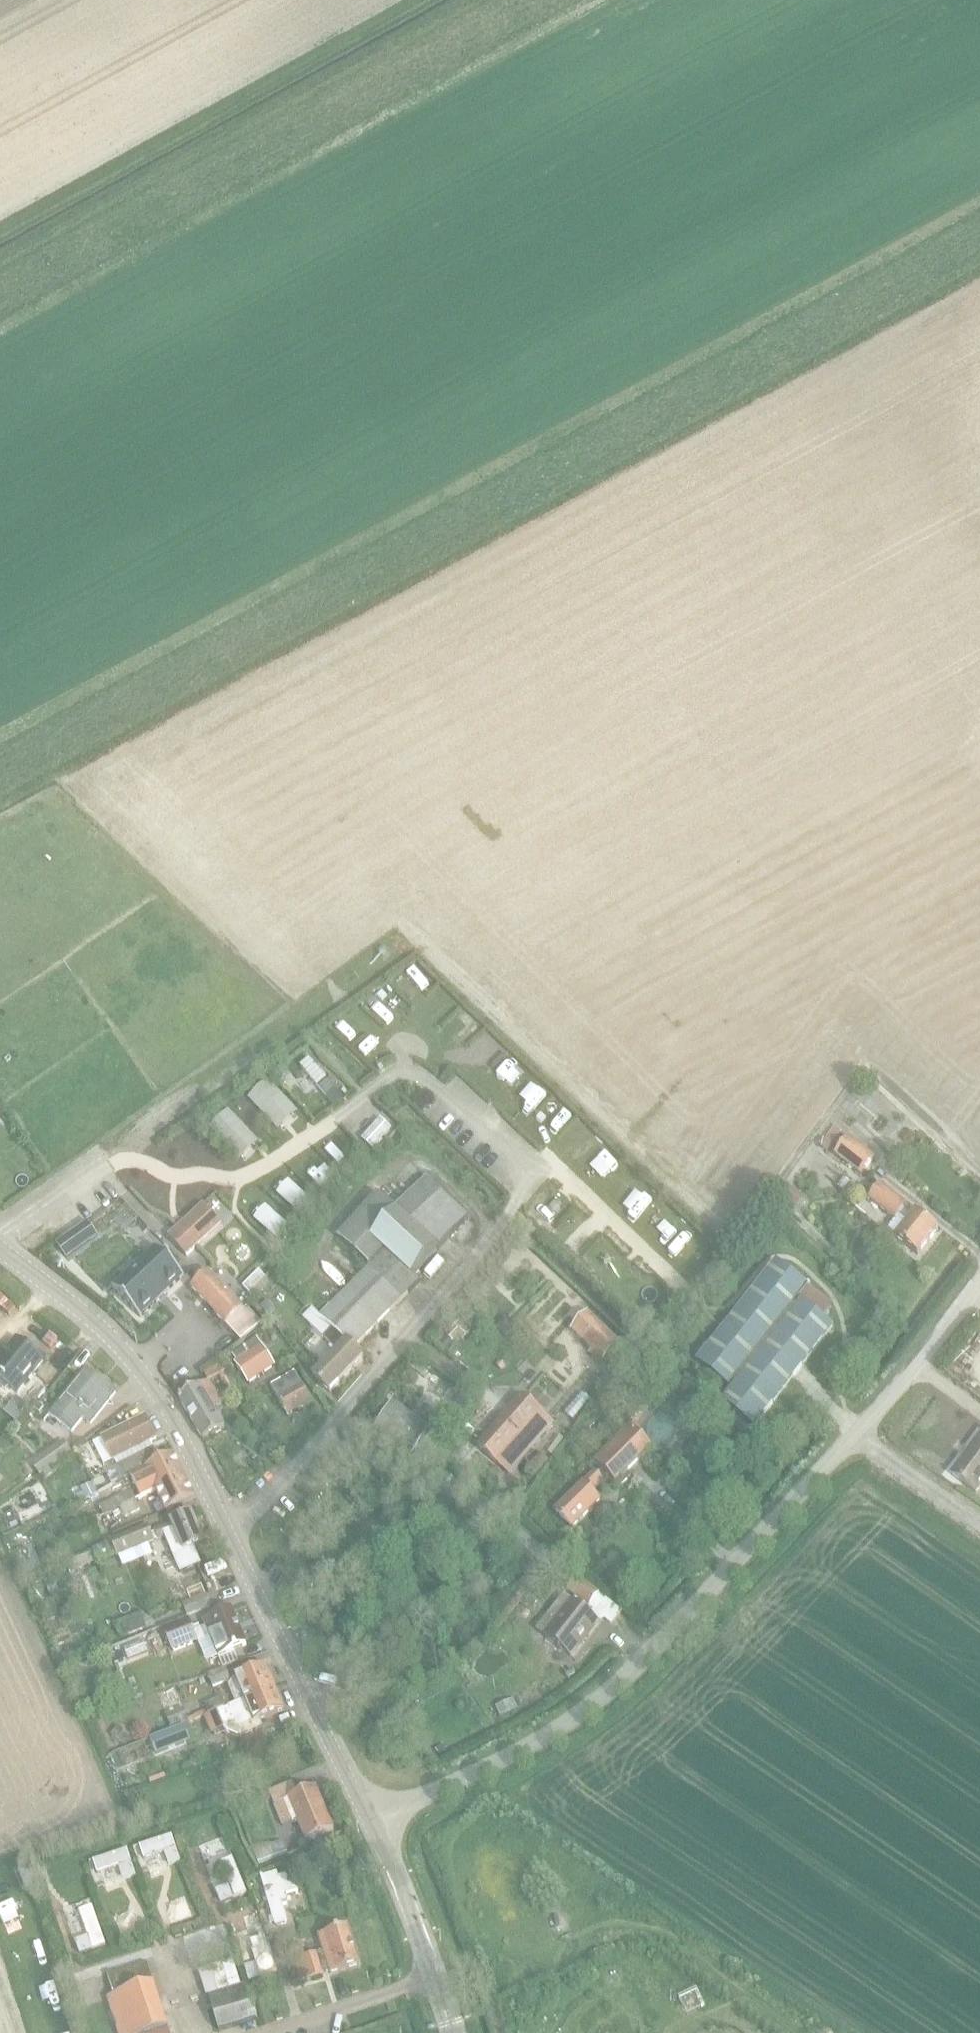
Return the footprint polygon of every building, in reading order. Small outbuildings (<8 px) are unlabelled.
[(381,1118),(362,1139),(374,1150),(392,1129),(381,1118)] [(836,1154),(861,1174),(873,1158),(848,1139),(836,1154)] [(369,1271),(402,1302),(421,1282),(416,1277),(439,1252),(435,1248),(467,1215),(427,1177),(394,1211),(378,1195),(338,1236),(369,1265),(366,1268),(369,1271)] [(895,1238),(917,1255),(938,1229),(879,1184),(868,1198),(894,1219),(887,1228),(897,1236),(895,1238)] [(168,1235),(186,1254),(220,1221),(203,1202),(168,1235)] [(127,1225),(111,1207),(102,1215),(118,1233),(127,1225)] [(65,1240),(57,1245),(66,1257),(74,1252),(65,1240)] [(113,1289),(140,1317),(184,1276),(156,1247),(113,1289)] [(801,1301),(796,1308),(793,1306),(808,1287),(776,1262),(697,1363),(729,1388),(734,1382),(736,1384),(721,1402),(753,1428),(833,1326),(801,1301)] [(354,1352),(402,1302),(369,1271),(322,1321),(354,1352)] [(244,1309),(240,1312),(207,1276),(191,1290),(239,1344),(259,1326),(244,1309)] [(314,1380),(329,1395),(363,1361),(333,1332),(325,1340),(339,1354),(314,1380)] [(18,1391),(42,1362),(20,1345),(0,1370),(0,1386),(5,1390),(9,1385),(18,1391)] [(246,1386),(273,1369),(260,1348),(246,1357),(243,1351),(233,1358),(236,1363),(233,1366),(246,1386)] [(230,1393),(238,1388),(224,1363),(201,1377),(205,1384),(180,1398),(205,1441),(223,1430),(213,1413),(221,1408),(207,1385),(220,1377),(230,1393)] [(83,1418),(90,1424),(116,1392),(86,1369),(49,1415),(72,1432),(83,1418)] [(270,1388),(287,1417),(311,1404),(294,1374),(270,1388)] [(481,1449),(497,1463),(540,1416),(524,1402),(481,1449)] [(376,1430),(414,1456),(430,1432),(422,1425),(393,1405),(376,1430)] [(436,1418),(453,1430),(461,1419),(444,1407),(436,1418)] [(102,1438),(113,1460),(156,1439),(145,1417),(102,1438)] [(593,1463),(615,1486),(653,1450),(631,1427),(593,1463)] [(975,1493),(979,1486),(979,1435),(951,1475),(975,1493)] [(32,1464),(40,1474),(71,1452),(63,1441),(32,1464)] [(154,1449),(105,1472),(111,1485),(130,1476),(136,1473),(145,1469),(144,1468),(160,1461),(154,1449)] [(136,1473),(130,1476),(141,1497),(155,1490),(184,1476),(174,1455),(160,1461),(144,1468),(145,1469),(136,1473)] [(554,1512),(572,1530),(600,1503),(592,1494),(604,1483),(594,1473),(554,1512)] [(161,1502),(154,1506),(158,1515),(195,1497),(184,1476),(155,1490),(161,1502)] [(122,1510),(136,1503),(131,1493),(117,1500),(99,1508),(104,1516),(121,1508),(122,1510)] [(136,1503),(122,1510),(126,1518),(140,1511),(136,1503)] [(190,1551),(205,1545),(193,1516),(169,1526),(170,1527),(155,1534),(158,1540),(166,1537),(174,1558),(180,1560),(191,1555),(190,1551)] [(112,1542),(117,1554),(154,1539),(149,1527),(112,1542)] [(92,1549),(97,1561),(115,1554),(110,1542),(92,1549)] [(604,1619),(612,1625),(622,1611),(601,1595),(578,1578),(567,1592),(574,1598),(543,1635),(571,1659),(600,1623),(598,1621),(604,1619)] [(205,1623),(220,1657),(247,1646),(232,1611),(205,1623)] [(163,1628),(172,1651),(197,1641),(188,1618),(163,1628)] [(235,1703),(275,1688),(266,1667),(236,1679),(232,1681),(228,1686),(235,1703)] [(225,1668),(208,1674),(212,1686),(230,1679),(225,1668)] [(208,1715),(203,1717),(211,1735),(225,1730),(239,1735),(262,1726),(259,1719),(283,1709),(275,1688),(236,1704),(226,1708),(208,1715)] [(204,1704),(208,1715),(226,1708),(221,1696),(204,1704)] [(184,1708),(165,1715),(170,1728),(189,1721),(184,1708)] [(179,1727),(150,1738),(156,1754),(185,1742),(179,1727)] [(315,1787),(297,1795),(292,1781),(267,1790),(281,1825),(296,1819),(305,1840),(308,1838),(313,1839),(316,1836),(333,1829),(315,1787)] [(214,1873),(227,1868),(212,1831),(200,1835),(214,1873)] [(253,1851),(257,1862),(287,1852),(283,1841),(253,1851)] [(168,1854),(153,1859),(165,1891),(179,1886),(168,1854)] [(119,1906),(131,1901),(116,1863),(105,1867),(119,1906)] [(293,1873),(278,1877),(277,1873),(261,1877),(275,1926),(287,1923),(281,1902),(288,1900),(286,1894),(298,1890),(293,1873)] [(297,1987),(360,1970),(349,1931),(320,1939),(325,1957),(304,1963),(301,1951),(288,1955),(297,1987)] [(150,1965),(110,1976),(116,1998),(107,2001),(117,2032),(170,2032),(150,1965)] [(218,2032),(227,2032),(257,2025),(241,1968),(202,1978),(218,2032)]
